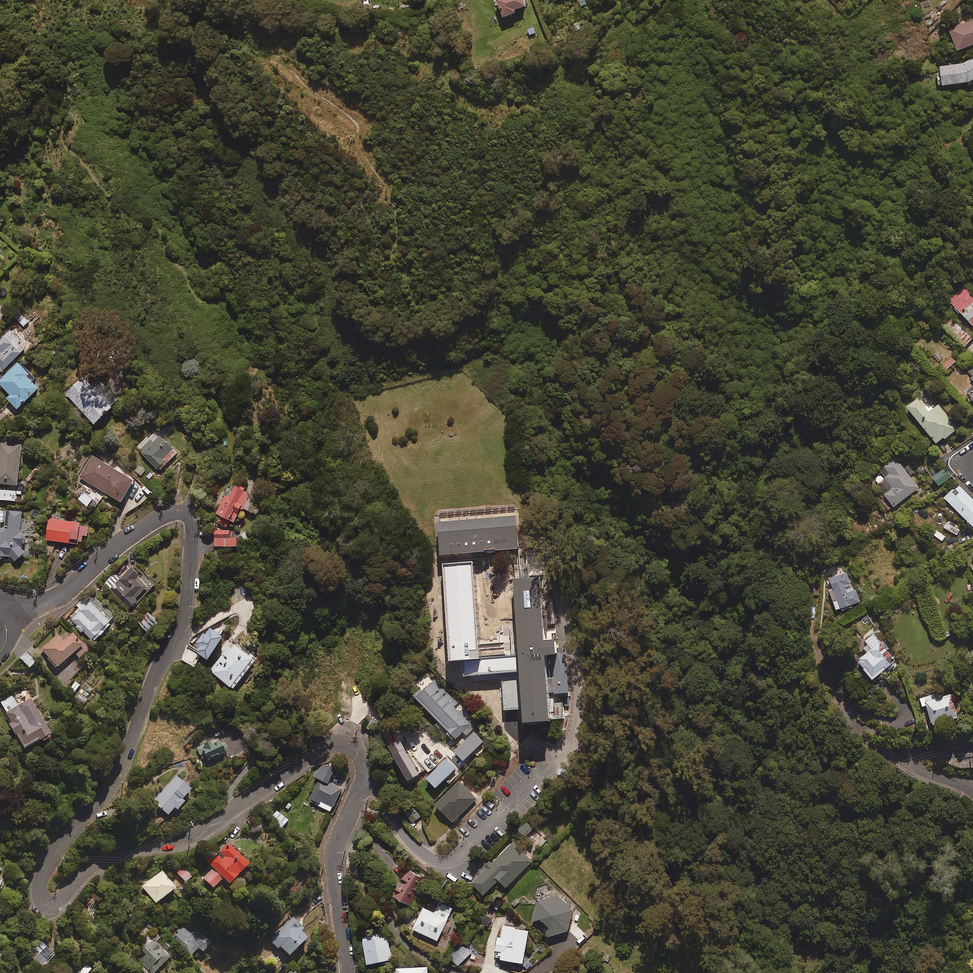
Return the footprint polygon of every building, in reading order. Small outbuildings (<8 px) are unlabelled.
[(528,9),(524,0),(493,0),(496,6),(499,5),(506,21),(518,15),(517,13),(528,9)] [(972,48),(972,23),(949,32),(958,54),(972,48)] [(534,26),(527,30),(531,37),(538,34),(534,26)] [(523,46),(520,39),(508,43),(510,50),(523,46)] [(940,74),(934,75),(936,88),(942,87),(942,90),(967,86),(972,83),(972,60),(959,67),(939,69),(940,74)] [(962,287),(947,302),(972,328),(972,327),(972,298),(962,287)] [(972,341),(950,320),(942,329),(965,349),(972,341)] [(11,332),(0,342),(0,371),(3,374),(29,349),(11,332)] [(956,362),(951,358),(942,367),(947,372),(956,362)] [(19,365),(0,383),(0,385),(12,397),(8,401),(19,412),(41,392),(29,380),(32,378),(19,365)] [(97,390),(85,377),(66,394),(96,427),(121,405),(103,384),(97,390)] [(928,415),(917,402),(906,411),(937,448),(958,431),(938,407),(928,415)] [(154,444),(148,437),(137,447),(160,473),(179,456),(161,437),(154,444)] [(1,444),(0,451),(0,486),(19,488),(23,446),(1,444)] [(136,484),(93,457),(80,478),(123,505),(136,484)] [(920,488),(897,458),(870,479),(894,509),(920,488)] [(911,463),(906,466),(911,475),(917,472),(911,463)] [(951,479),(944,471),(932,481),(938,489),(951,479)] [(958,486),(943,500),(972,531),(972,501),(958,486)] [(253,496),(237,487),(230,499),(227,498),(217,515),(222,518),(218,524),(227,529),(231,523),(236,526),(244,511),(256,517),(260,511),(248,505),(253,496)] [(0,491),(0,502),(17,503),(18,493),(0,491)] [(93,501),(85,495),(80,503),(87,508),(93,501)] [(7,512),(5,530),(0,530),(0,559),(25,561),(26,535),(21,535),(23,513),(7,512)] [(515,513),(436,520),(439,552),(517,546),(515,513)] [(71,547),(71,545),(80,547),(81,544),(83,544),(84,538),(88,539),(91,529),(51,520),(46,541),(71,547)] [(231,533),(217,532),(216,548),(239,549),(239,540),(231,540),(231,533)] [(445,601),(448,652),(476,651),(471,580),(463,580),(462,566),(433,568),(435,601),(445,601)] [(143,581),(133,570),(122,580),(117,576),(106,586),(131,612),(141,603),(138,602),(150,591),(142,582),(143,581)] [(853,591),(847,574),(825,583),(836,613),(860,604),(855,590),(853,591)] [(523,722),(551,720),(549,692),(567,691),(565,651),(563,651),(562,646),(557,647),(556,639),(543,640),(538,575),(513,576),(523,722)] [(116,620),(96,599),(89,606),(84,600),(77,606),(79,609),(69,619),(95,645),(112,629),(110,626),(116,620)] [(160,626),(148,614),(138,624),(149,636),(160,626)] [(889,649),(876,633),(864,643),(871,652),(855,666),(871,686),(898,664),(887,650),(889,649)] [(83,649),(72,636),(63,644),(57,637),(41,651),(58,671),(83,649)] [(260,662),(237,643),(212,673),(234,692),(260,662)] [(37,665),(27,653),(19,659),(29,671),(37,665)] [(938,694),(919,698),(922,710),(928,709),(932,730),(957,725),(951,695),(939,698),(938,694)] [(32,701),(19,708),(12,696),(0,703),(7,714),(5,715),(25,752),(42,742),(44,746),(51,742),(51,741),(53,740),(32,701)] [(458,711),(453,705),(437,720),(447,730),(445,732),(450,738),(452,736),(454,738),(461,731),(465,735),(478,723),(462,707),(458,711)] [(227,754),(223,742),(220,743),(218,739),(197,747),(200,756),(204,754),(207,763),(225,757),(224,755),(227,754)] [(331,782),(337,771),(323,765),(316,780),(319,781),(308,802),(333,814),(345,789),(331,782)] [(193,794),(177,779),(153,806),(169,821),(176,814),(178,816),(186,808),(183,805),(193,794)] [(459,780),(434,804),(451,822),(476,798),(459,780)] [(289,823),(278,810),(271,816),(283,829),(289,823)] [(421,817),(416,812),(409,819),(415,824),(421,817)] [(534,830),(527,824),(519,832),(525,839),(534,830)] [(486,868),(471,883),(482,894),(497,879),(505,887),(532,860),(513,841),(490,863),(488,861),(483,866),(486,868)] [(251,868),(228,845),(220,854),(224,858),(202,880),(214,892),(224,882),(230,889),(251,868)] [(427,879),(410,871),(397,899),(414,907),(427,879)] [(177,892),(162,872),(142,887),(156,907),(177,892)] [(193,880),(187,872),(180,878),(186,885),(193,880)] [(453,908),(427,897),(414,932),(439,943),(453,908)] [(537,905),(534,925),(544,923),(552,931),(549,941),(571,934),(575,914),(560,899),(537,905)] [(291,962),(310,943),(302,936),(306,932),(293,918),(269,942),(279,953),(281,951),(291,962)] [(190,935),(184,928),(172,939),(190,960),(199,952),(203,956),(212,948),(196,930),(190,935)] [(530,932),(504,928),(503,940),(499,939),(497,957),(503,958),(502,963),(525,967),(530,932)] [(390,957),(387,933),(363,936),(366,960),(390,957)] [(47,950),(42,944),(31,955),(36,960),(47,950)] [(154,944),(143,954),(146,957),(136,967),(142,972),(160,972),(171,962),(154,944)] [(472,954),(465,947),(452,961),(459,968),(472,954)]
